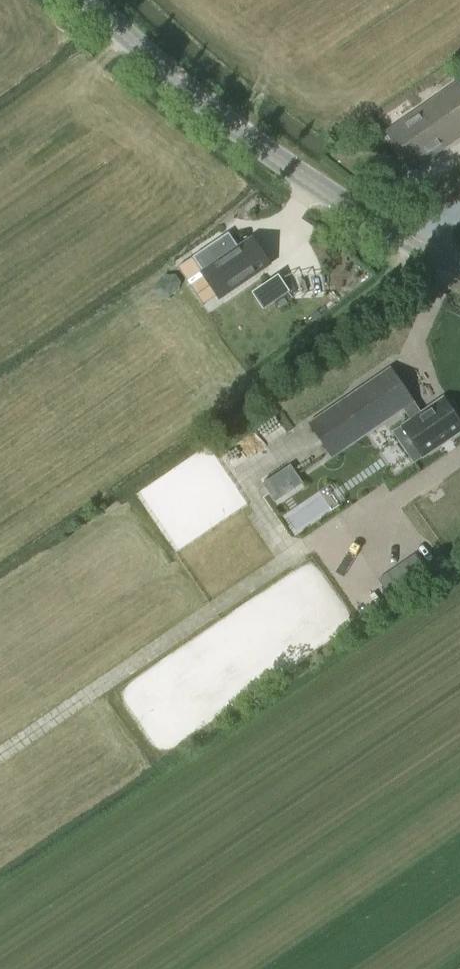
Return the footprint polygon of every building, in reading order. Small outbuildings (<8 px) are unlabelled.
[(459,137),(459,87),(459,85),(387,133),(412,170),(459,137)] [(223,237),(194,257),(221,297),(268,264),(252,241),(240,249),(234,253),(223,237)] [(279,277),(254,293),(265,309),(290,292),(279,277)] [(313,428),(330,454),(379,421),(381,424),(414,402),(392,369),(359,392),(361,395),(313,428)] [(394,432),(415,463),(442,445),(440,443),(449,437),(450,439),(459,432),(459,415),(453,404),(450,406),(445,398),(394,432)] [(415,554),(379,579),(391,596),(427,571),(415,554)]
